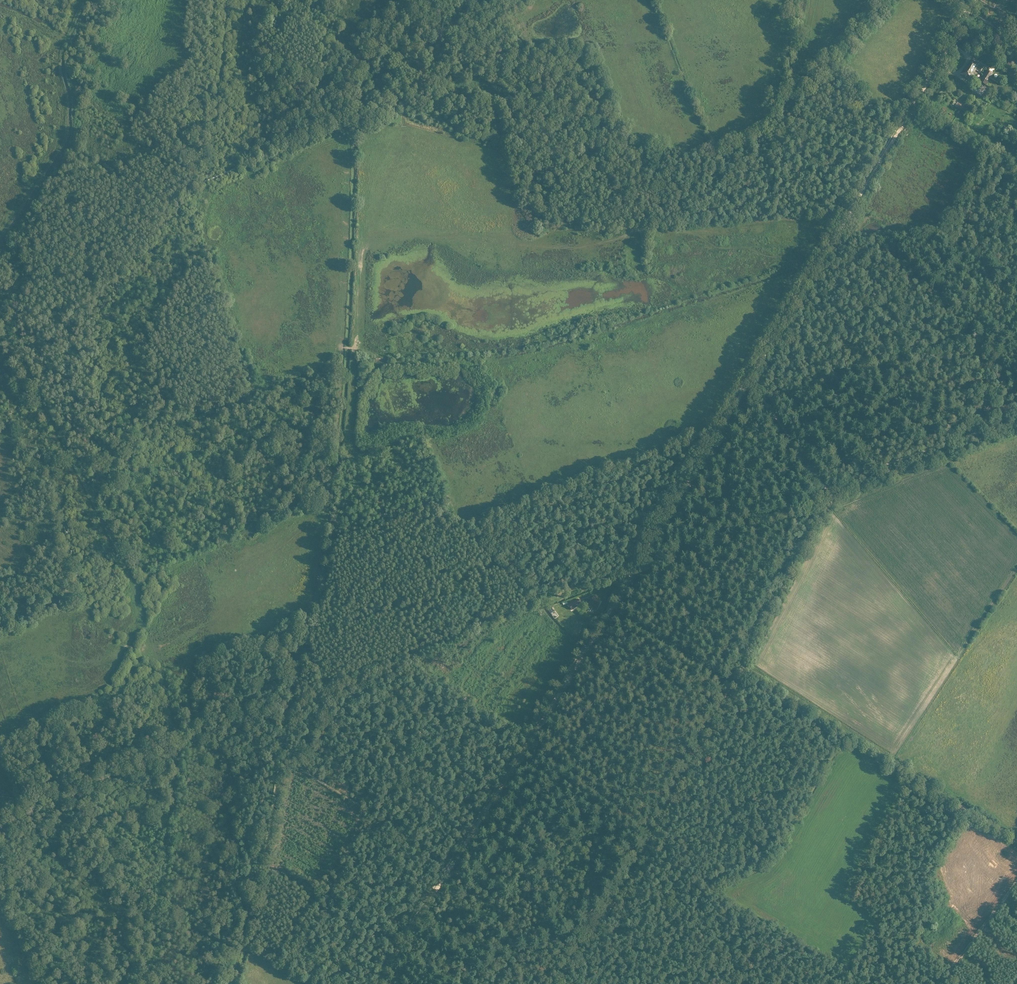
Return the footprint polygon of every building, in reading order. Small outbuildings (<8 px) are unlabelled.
[(967,68),(975,72),(976,71),(978,72),(979,71),(981,72),(983,68),(975,64),(971,61),(967,68)] [(975,72),(967,68),(966,67),(962,75),(970,80),(975,72)] [(996,84),(989,80),(993,75),(987,71),(980,82),(986,86),(986,85),(993,90),(996,84)] [(954,101),(952,105),(955,106),(955,107),(965,112),(967,108),(957,102),(957,103),(954,101)] [(596,611),(598,608),(602,602),(599,600),(600,599),(596,596),(595,597),(593,596),(588,606),(596,611)] [(580,601),(577,599),(574,603),(573,603),(572,604),(573,605),(573,606),(576,608),(577,606),(579,607),(581,604),(579,603),(580,601)]
